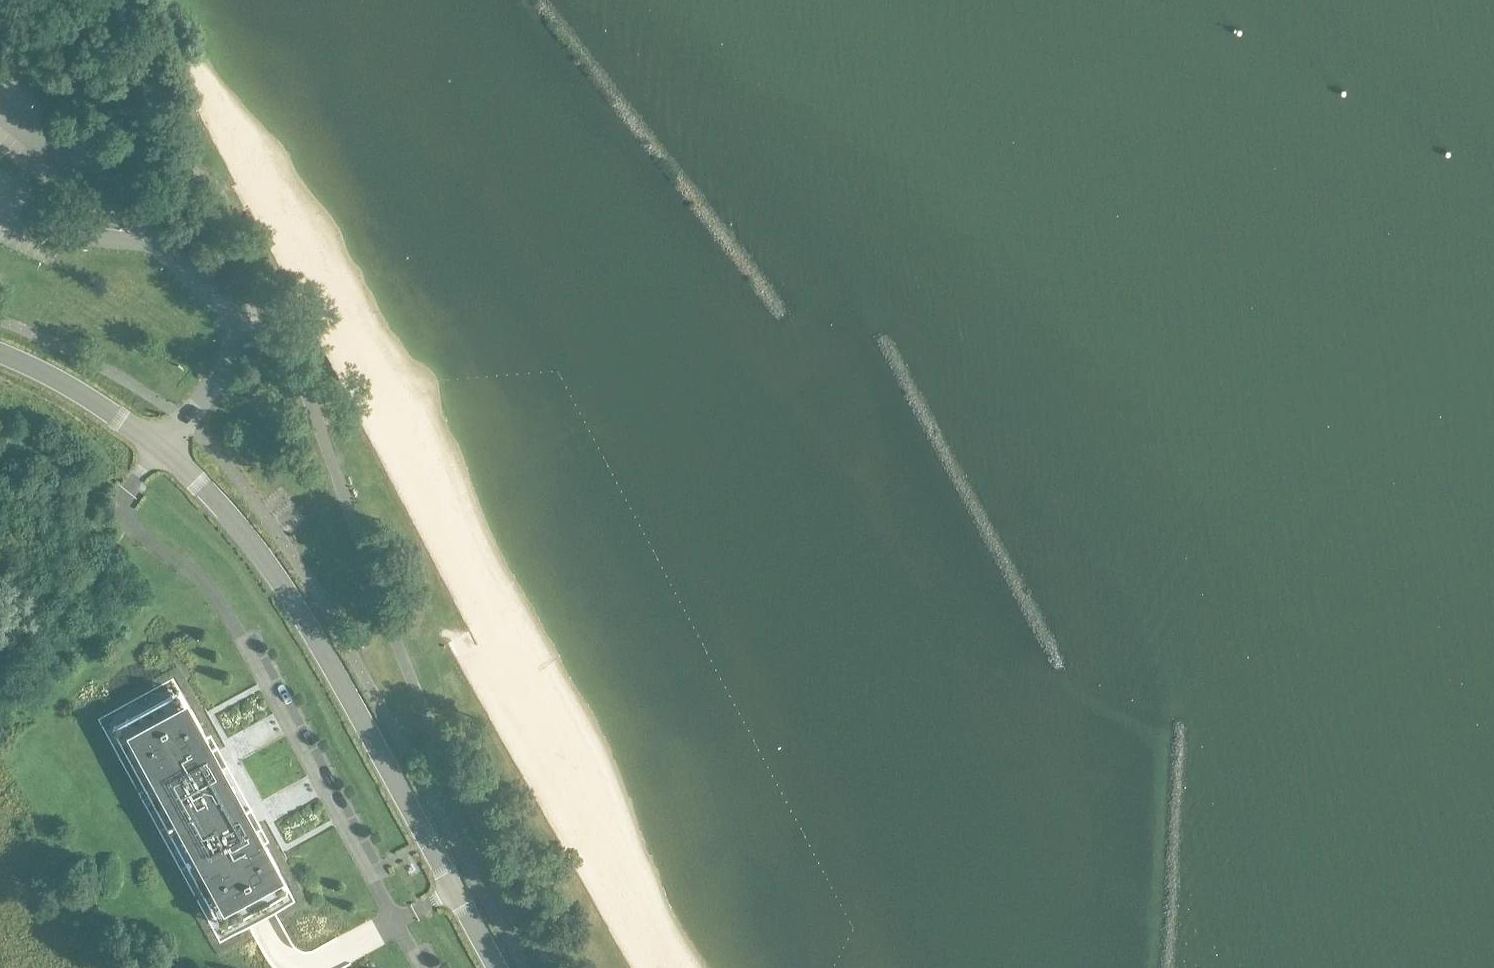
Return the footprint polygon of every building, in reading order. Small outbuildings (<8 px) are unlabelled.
[(134,731),(229,906),(282,877),(256,830),(262,827),(259,823),(254,826),(248,815),(253,812),(251,808),(246,811),(222,768),(228,765),(226,761),(220,764),(214,753),(220,750),(217,746),(212,749),(187,702),(134,731)] [(229,747),(240,768),(280,746),(269,726),(229,747)] [(302,791),(293,796),(302,812),(311,807),(302,791)] [(281,825),(278,810),(267,812),(270,828),(281,825)]
